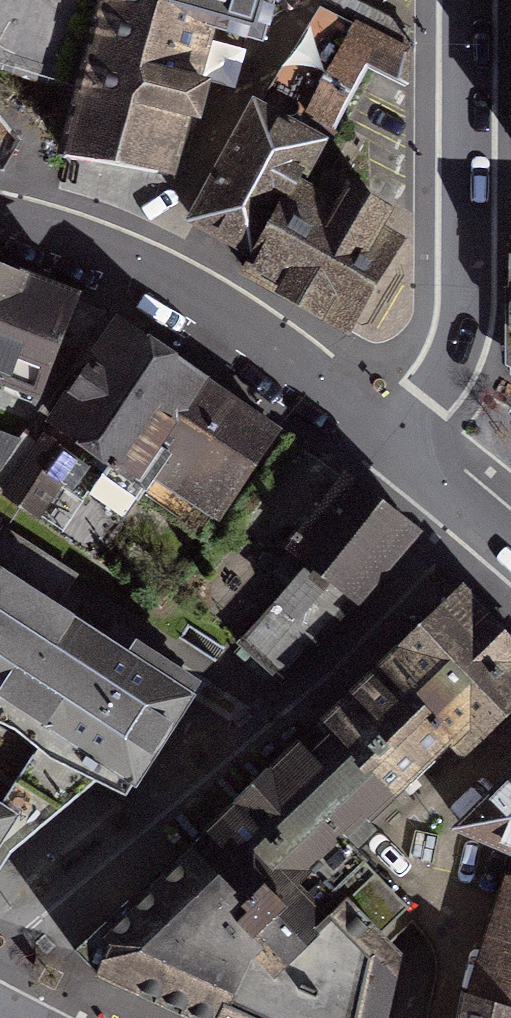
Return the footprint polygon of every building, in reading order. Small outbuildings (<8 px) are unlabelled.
[(264,0),(14,0),(0,53),(0,72),(68,90),(46,170),(149,198),(199,16),(256,31),(264,0)] [(207,215),(242,238),(271,257),(263,269),(317,304),(366,335),(405,274),(384,261),(406,226),(371,204),(347,241),(291,206),(312,172),(367,62),(399,83),(404,32),(341,0),(325,0),(207,215)] [(503,242),(502,369),(510,374),(510,242),(503,242)] [(18,420),(60,314),(0,290),(0,412),(18,420)] [(146,348),(102,318),(27,427),(196,542),(271,434),(146,348)] [(11,426),(0,423),(0,476),(11,426)] [(378,499),(338,470),(290,537),(314,554),(242,637),(280,681),(358,598),(412,523),(378,499)] [(100,775),(130,794),(201,683),(0,554),(0,711),(100,775)] [(460,580),(230,809),(156,875),(114,913),(69,954),(203,1017),(372,1017),(387,932),(333,861),(510,707),(510,631),(460,580)] [(453,823),(510,848),(510,762),(453,823)] [(19,800),(0,788),(0,831),(19,800)] [(507,870),(459,1017),(510,1017),(510,872),(507,870)]
